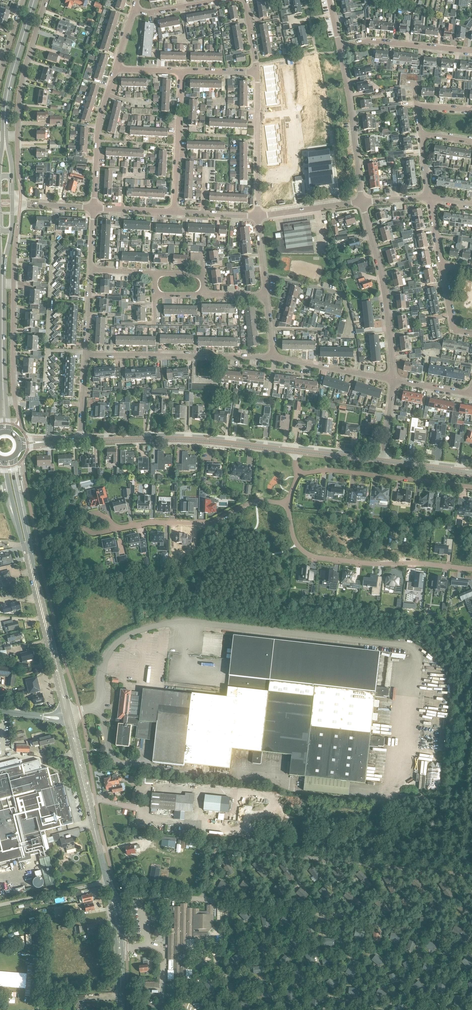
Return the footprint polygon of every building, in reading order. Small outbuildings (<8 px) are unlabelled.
[(64,3),(66,4),(65,8),(71,10),(71,9),(72,10),(74,4),(80,6),(86,8),(88,0),(87,0),(82,0),(81,2),(75,0),(73,0),(65,0),(64,3)] [(125,4),(117,2),(115,8),(123,10),(125,4)] [(0,5),(0,13),(1,13),(0,16),(0,17),(8,19),(10,13),(5,11),(6,7),(0,5)] [(357,6),(343,9),(344,14),(351,13),(350,9),(358,8),(357,6)] [(302,13),(301,7),(294,8),(295,14),(297,14),(298,16),(302,15),(301,13),(302,13)] [(112,12),(110,18),(117,21),(119,14),(112,12)] [(403,21),(403,26),(400,25),(400,28),(399,32),(406,33),(407,26),(407,21),(411,22),(411,16),(408,15),(408,17),(405,16),(405,21),(403,21)] [(117,21),(110,18),(108,24),(115,27),(117,21)] [(448,37),(451,38),(452,33),(455,34),(456,20),(456,18),(453,18),(452,25),(446,24),(446,25),(443,25),(442,26),(442,28),(445,29),(444,37),(445,37),(446,38),(447,38),(448,37)] [(64,22),(60,21),(58,25),(78,31),(79,27),(74,26),(74,25),(69,24),(70,21),(66,20),(66,21),(65,20),(64,22)] [(167,27),(166,20),(159,21),(161,29),(164,28),(165,31),(168,31),(167,27)] [(412,20),(411,31),(414,31),(414,34),(420,35),(421,27),(421,24),(415,24),(415,20),(412,20)] [(108,24),(106,31),(113,33),(115,27),(108,24)] [(141,30),(141,32),(153,33),(154,25),(143,24),(143,25),(142,28),(142,30),(141,30)] [(58,25),(57,29),(58,29),(57,31),(63,33),(63,31),(66,32),(65,35),(68,36),(68,35),(70,36),(72,33),(77,34),(78,31),(58,25)] [(457,28),(457,32),(456,38),(459,38),(459,40),(461,40),(462,39),(464,39),(465,29),(467,26),(459,25),(458,29),(457,28)] [(358,26),(347,28),(348,34),(359,32),(358,26)] [(305,27),(298,28),(295,29),(296,35),(299,34),(306,33),(305,27)] [(113,33),(106,31),(104,37),(111,39),(113,33)] [(141,32),(141,34),(142,34),(142,36),(141,40),(152,41),(153,33),(141,32)] [(299,34),(300,38),(290,40),(290,42),(292,42),(307,39),(306,33),(299,34)] [(104,37),(102,43),(109,45),(111,39),(104,37)] [(64,42),(54,39),(52,46),(61,49),(64,42)] [(309,45),(307,39),(292,42),(293,45),(295,44),(296,48),(309,45)] [(140,46),(140,48),(152,49),(152,41),(141,40),(141,41),(141,44),(141,46),(140,46)] [(109,45),(102,43),(100,49),(108,52),(109,45)] [(140,48),(140,50),(141,50),(140,52),(140,55),(140,56),(151,57),(152,49),(140,48)] [(96,57),(95,60),(99,61),(106,63),(108,57),(106,56),(107,54),(101,52),(100,55),(101,55),(100,59),(96,57)] [(363,52),(360,53),(352,54),(354,63),(361,61),(361,57),(364,56),(363,52)] [(383,52),(381,63),(384,63),(384,62),(388,62),(388,63),(387,63),(387,70),(390,70),(391,63),(391,57),(389,57),(388,57),(389,52),(383,52)] [(58,55),(49,53),(47,59),(56,62),(58,55)] [(391,57),(391,63),(390,70),(393,71),(393,64),(393,61),(397,61),(396,65),(399,65),(400,62),(401,54),(395,53),(394,57),(391,57)] [(412,63),(411,66),(419,66),(420,61),(418,61),(418,60),(419,56),(413,55),(412,63)] [(303,69),(317,67),(317,64),(316,64),(315,60),(304,62),(304,66),(302,66),(302,69),(303,69)] [(99,61),(98,64),(97,67),(104,69),(106,63),(99,61)] [(458,67),(457,70),(460,70),(466,71),(467,63),(461,62),(461,63),(461,67),(458,67)] [(275,72),(275,65),(263,66),(264,73),(275,72)] [(364,68),(355,70),(356,78),(360,77),(361,81),(367,80),(365,73),(372,72),(371,68),(371,67),(370,65),(364,66),(364,68)] [(104,69),(97,67),(95,73),(102,75),(104,69)] [(317,67),(303,69),(304,75),(306,75),(306,76),(318,74),(317,70),(318,70),(317,67)] [(43,72),(42,75),(53,78),(54,75),(52,74),(53,71),(51,70),(44,68),(44,69),(43,69),(42,71),(43,71),(43,72)] [(92,72),(91,74),(91,75),(95,76),(94,79),(95,79),(100,81),(102,75),(95,73),(92,72)] [(40,78),(40,79),(40,80),(40,81),(47,83),(48,83),(49,80),(52,81),(53,78),(42,75),(41,77),(40,78)] [(307,88),(320,87),(321,84),(320,84),(319,80),(308,81),(308,82),(306,82),(307,88)] [(358,85),(356,86),(357,90),(358,89),(359,92),(367,91),(368,94),(374,93),(372,86),(371,86),(371,85),(368,85),(367,82),(357,84),(358,85)] [(267,91),(265,92),(278,90),(277,84),(266,86),(267,91)] [(90,91),(97,93),(99,87),(92,85),(90,91)] [(320,87),(307,88),(308,95),(309,95),(321,94),(321,90),(322,89),(320,87)] [(278,91),(278,90),(265,92),(266,98),(277,97),(276,91),(278,91)] [(39,91),(38,98),(47,99),(50,99),(50,96),(47,96),(47,92),(39,91)] [(97,93),(90,91),(88,97),(95,99),(97,93)] [(88,97),(86,102),(93,105),(95,99),(88,97)] [(277,97),(266,98),(267,105),(278,104),(277,97)] [(365,102),(361,102),(362,109),(370,108),(369,103),(372,103),(372,99),(365,100),(365,101),(365,102)] [(309,108),(323,107),(323,104),(322,104),(321,100),(310,101),(310,102),(308,102),(309,108)] [(93,105),(86,102),(84,108),(91,111),(93,105)] [(324,109),(323,107),(309,108),(310,115),(312,115),(324,114),(323,110),(324,109)] [(80,111),(79,113),(82,114),(89,116),(91,111),(84,108),(83,112),(81,111),(80,111)] [(37,114),(37,121),(45,121),(45,117),(45,119),(48,119),(48,118),(50,118),(50,116),(52,116),(53,113),(48,112),(43,112),(43,114),(37,114)] [(89,116),(82,114),(80,120),(87,122),(89,116)] [(50,118),(50,125),(57,125),(57,127),(62,127),(62,125),(63,116),(52,116),(50,116),(50,118)] [(311,128),(325,126),(325,124),(324,124),(323,120),(312,121),(312,122),(310,122),(311,128)] [(376,123),(364,124),(365,130),(368,130),(368,131),(369,131),(373,131),(373,130),(373,129),(377,129),(376,123)] [(277,131),(276,124),(265,126),(266,132),(277,131)] [(326,129),(325,126),(311,128),(312,135),(314,135),(326,133),(325,129),(326,129)] [(374,139),(366,140),(366,146),(379,145),(379,142),(377,142),(376,138),(374,138),(374,139)] [(268,151),(266,151),(274,150),(279,150),(279,143),(267,145),(268,151)] [(379,145),(366,146),(367,153),(371,152),(371,154),(376,154),(375,148),(379,147),(379,145)] [(68,147),(68,149),(76,150),(76,156),(74,156),(74,157),(74,159),(84,159),(84,154),(87,154),(87,147),(80,147),(74,147),(68,147)] [(36,150),(36,158),(37,158),(37,159),(38,160),(40,160),(42,159),(42,158),(45,158),(45,153),(48,153),(48,151),(45,151),(45,150),(36,150)] [(274,150),(266,151),(267,158),(278,156),(278,151),(280,150),(279,150),(274,150)] [(330,154),(311,156),(312,167),(311,167),(312,176),(311,176),(312,188),(334,185),(330,154)] [(279,163),(278,156),(267,158),(268,165),(279,163)] [(414,161),(413,158),(406,159),(406,162),(407,169),(415,168),(414,161)] [(74,159),(74,162),(77,162),(76,169),(86,170),(87,163),(87,162),(85,162),(85,160),(84,159),(74,159)] [(35,176),(40,177),(40,174),(43,175),(43,166),(47,167),(47,163),(42,163),(41,163),(41,166),(36,166),(36,167),(36,173),(36,176),(35,176)] [(377,164),(369,165),(369,171),(369,172),(378,171),(378,167),(380,166),(380,163),(377,164)] [(35,176),(35,184),(38,184),(39,184),(39,186),(42,186),(43,176),(46,176),(46,173),(47,167),(43,166),(43,175),(40,174),(40,177),(35,176)] [(62,174),(56,174),(55,189),(57,189),(57,188),(61,188),(61,182),(66,183),(67,174),(68,174),(68,171),(64,171),(64,174),(62,174)] [(70,177),(74,179),(73,182),(70,181),(67,190),(75,193),(78,183),(77,183),(78,180),(83,181),(84,177),(72,174),(71,173),(70,177)] [(379,176),(379,177),(370,178),(370,183),(370,184),(371,184),(380,183),(379,179),(382,179),(381,176),(379,176)] [(436,182),(435,187),(442,188),(442,187),(443,187),(445,177),(445,176),(442,176),(441,179),(438,178),(438,182),(436,182)] [(416,180),(406,181),(407,189),(408,190),(413,190),(412,186),(417,185),(416,180)] [(159,187),(159,191),(158,198),(160,198),(165,199),(165,195),(167,195),(167,189),(165,189),(163,189),(163,187),(162,187),(159,187)] [(284,191),(279,192),(280,203),(293,201),(291,190),(286,191),(284,191)] [(274,192),(272,193),(266,193),(268,204),(280,203),(279,192),(274,192)] [(422,210),(417,210),(417,208),(411,209),(412,214),(414,214),(415,218),(423,216),(422,210)] [(387,212),(377,215),(379,221),(388,218),(387,212)] [(351,215),(339,219),(340,222),(345,221),(347,227),(351,226),(351,224),(356,223),(354,215),(351,216),(351,215)] [(415,218),(411,219),(412,222),(413,221),(412,223),(412,225),(416,224),(424,223),(423,216),(415,218)] [(35,227),(35,231),(43,232),(43,228),(44,218),(36,217),(36,227),(35,227)] [(44,218),(43,228),(47,228),(47,232),(55,233),(55,225),(51,225),(51,218),(44,218)] [(58,218),(58,225),(56,224),(56,230),(61,231),(61,227),(64,227),(65,218),(58,218)] [(292,245),(312,242),(311,230),(310,223),(286,226),(286,224),(278,225),(278,229),(276,229),(277,235),(279,234),(280,244),(278,244),(279,252),(283,251),(284,253),(293,252),(292,245)] [(195,233),(195,226),(188,225),(187,233),(195,233)] [(388,227),(380,229),(382,236),(392,233),(392,230),(389,231),(388,227)] [(394,240),(392,233),(382,236),(383,242),(391,240),(394,240)] [(426,234),(415,236),(416,243),(427,241),(426,234)] [(350,240),(351,242),(349,242),(351,249),(354,249),(354,250),(359,249),(359,247),(361,247),(359,239),(358,240),(357,238),(350,240)] [(31,244),(31,249),(32,249),(31,252),(40,252),(41,252),(41,248),(43,249),(43,245),(46,245),(46,241),(43,241),(38,240),(38,244),(32,244),(31,244)] [(427,241),(416,243),(417,249),(428,247),(427,241)] [(462,246),(461,254),(463,255),(462,258),(470,259),(471,251),(470,251),(465,250),(465,247),(462,246)] [(125,248),(124,248),(121,248),(120,255),(123,255),(122,261),(129,262),(129,254),(125,253),(125,248)] [(73,249),(73,251),(72,251),(71,258),(80,258),(81,252),(77,252),(77,249),(73,249)] [(389,258),(396,256),(395,250),(387,252),(389,258)] [(31,258),(31,259),(32,259),(37,259),(37,263),(40,264),(42,264),(45,264),(45,259),(44,259),(44,256),(41,256),(41,252),(40,252),(31,252),(31,258)] [(430,252),(421,253),(423,260),(431,259),(430,252)] [(397,259),(396,256),(389,258),(390,264),(397,263),(398,264),(401,263),(400,259),(397,259)] [(219,259),(211,260),(212,266),(220,265),(219,261),(223,261),(222,258),(219,258),(219,259)] [(244,263),(242,264),(242,267),(245,267),(253,266),(253,265),(252,259),(244,260),(245,263),(244,263)] [(359,266),(357,266),(358,270),(368,267),(366,260),(358,262),(359,266)] [(27,266),(27,271),(28,271),(28,274),(37,275),(37,271),(40,271),(41,271),(41,268),(42,268),(42,264),(40,264),(37,263),(34,263),(34,268),(31,268),(31,267),(29,267),(27,266)] [(424,272),(420,273),(420,275),(422,275),(422,279),(425,278),(434,276),(433,270),(424,271),(424,272)] [(401,273),(393,274),(395,281),(402,279),(404,279),(404,276),(402,276),(401,273)] [(26,277),(26,282),(33,282),(33,286),(36,287),(41,287),(42,279),(37,279),(37,275),(28,274),(28,277),(26,277)] [(361,274),(354,276),(356,279),(358,279),(362,289),(372,286),(371,281),(367,282),(367,279),(365,280),(364,277),(362,278),(361,274)] [(425,278),(422,279),(423,282),(426,281),(426,285),(435,283),(436,283),(436,282),(436,280),(435,280),(434,277),(434,276),(425,278)] [(404,285),(402,279),(395,281),(396,287),(404,285)] [(301,288),(292,286),(292,283),(287,282),(285,287),(291,289),(290,291),(290,292),(299,294),(300,294),(301,293),(302,290),(301,289),(300,289),(301,288)] [(29,291),(28,295),(29,295),(29,298),(39,298),(40,291),(42,292),(44,292),(44,287),(41,287),(36,287),(36,290),(30,290),(30,291),(29,291)] [(428,296),(437,294),(436,288),(427,290),(428,296)] [(285,293),(284,296),(289,297),(298,299),(300,300),(300,298),(299,294),(290,292),(290,294),(285,293)] [(437,294),(428,296),(429,303),(438,301),(437,294)] [(315,300),(312,300),(310,308),(315,310),(319,296),(316,295),(315,300)] [(289,297),(284,296),(283,298),(288,299),(288,302),(296,304),(298,299),(289,297)] [(39,298),(29,298),(29,305),(31,305),(35,305),(39,306),(39,298)] [(323,303),(321,308),(320,311),(325,313),(329,299),(326,298),(325,303),(323,303)] [(329,299),(325,313),(325,315),(330,316),(331,314),(333,305),(330,304),(332,299),(329,299)] [(331,314),(330,316),(330,318),(335,319),(336,315),(339,301),(337,301),(336,306),(333,305),(331,314)] [(78,306),(69,306),(73,306),(74,304),(67,303),(67,307),(68,309),(66,309),(66,312),(68,312),(77,313),(78,306)] [(246,315),(255,314),(255,309),(254,306),(245,307),(246,315)] [(295,310),(281,306),(281,309),(285,310),(285,312),(294,315),(295,310)] [(440,307),(430,309),(431,316),(441,314),(440,307)] [(255,314),(246,315),(247,322),(256,321),(255,314)] [(282,323),(279,322),(277,327),(290,327),(291,326),(293,326),(295,320),(292,320),(279,316),(279,317),(278,319),(283,320),(282,323)] [(438,319),(429,321),(430,328),(430,327),(440,326),(438,319)] [(256,321),(247,322),(248,330),(257,329),(256,321)] [(441,332),(440,326),(430,327),(431,334),(441,332)] [(258,336),(257,329),(248,330),(249,337),(258,336)] [(432,337),(431,337),(431,341),(442,339),(441,332),(431,334),(432,337)] [(28,337),(28,344),(37,344),(37,337),(42,338),(42,333),(39,333),(34,333),(34,337),(28,337)] [(258,336),(249,337),(247,337),(249,347),(252,347),(259,346),(258,336)] [(407,337),(401,338),(401,345),(409,344),(411,343),(411,341),(409,341),(409,337),(409,336),(407,337)] [(443,348),(442,350),(445,351),(446,349),(449,350),(451,340),(444,339),(444,344),(443,348)] [(451,340),(449,350),(456,351),(457,341),(451,340)] [(457,341),(456,351),(462,352),(464,343),(457,341)] [(464,343),(462,352),(469,353),(470,344),(464,343)] [(38,356),(33,355),(30,355),(30,360),(26,359),(23,359),(23,361),(24,361),(23,367),(33,367),(33,363),(35,363),(35,360),(38,361),(38,359),(38,356)] [(411,372),(412,364),(406,363),(404,371),(411,372)] [(412,364),(411,372),(414,372),(414,373),(417,374),(417,373),(422,374),(424,366),(419,365),(412,364)] [(154,368),(151,369),(152,377),(156,377),(157,379),(161,379),(160,374),(160,370),(156,371),(156,368),(156,366),(154,366),(154,368)] [(441,376),(440,378),(443,379),(443,376),(446,377),(448,369),(448,367),(445,366),(445,368),(442,368),(441,376)] [(95,377),(93,377),(92,377),(93,382),(101,382),(101,377),(100,369),(97,369),(96,367),(95,367),(95,377)] [(126,372),(122,372),(122,380),(127,379),(132,379),(131,370),(128,370),(127,368),(126,368),(126,370),(126,372)] [(452,378),(452,380),(455,381),(455,379),(458,379),(460,371),(460,369),(457,368),(457,370),(454,370),(452,378)] [(460,371),(458,379),(458,381),(460,382),(461,380),(464,380),(464,382),(465,376),(470,377),(470,374),(466,373),(466,372),(465,372),(460,371)] [(330,387),(332,379),(326,377),(324,385),(330,387)] [(26,383),(26,390),(35,390),(35,383),(40,384),(40,383),(40,379),(39,379),(32,379),(32,383),(26,383)] [(339,381),(332,379),(330,387),(336,389),(339,381)] [(339,381),(336,389),(339,390),(338,393),(341,394),(342,391),(345,383),(339,381)] [(345,383),(342,391),(349,393),(351,385),(345,383)] [(361,393),(364,385),(357,383),(355,391),(361,393)] [(370,387),(364,385),(361,393),(368,395),(370,387)] [(370,387),(368,395),(374,396),(376,389),(370,387)] [(383,391),(376,389),(374,396),(380,398),(383,391)] [(26,390),(25,397),(26,397),(31,397),(31,401),(31,402),(39,402),(39,397),(36,397),(36,394),(35,394),(35,390),(26,390)] [(140,402),(140,405),(134,404),(134,409),(136,409),(135,416),(144,417),(144,410),(149,410),(150,402),(151,390),(145,390),(144,402),(143,402),(140,402)] [(426,403),(423,418),(427,419),(428,411),(429,409),(432,410),(432,408),(434,408),(435,408),(436,403),(437,400),(437,398),(435,398),(434,399),(431,399),(431,397),(431,398),(431,399),(430,404),(426,403)] [(156,403),(155,412),(159,412),(159,414),(165,414),(166,399),(159,399),(159,404),(156,403)] [(435,409),(435,410),(437,411),(438,411),(438,409),(439,409),(441,409),(443,401),(443,399),(440,399),(440,400),(437,400),(436,403),(435,408),(435,409)] [(441,409),(441,412),(444,412),(444,410),(445,410),(446,410),(447,410),(448,402),(449,400),(446,400),(446,402),(443,401),(441,409)] [(216,412),(215,420),(220,421),(227,422),(228,414),(228,409),(232,409),(232,402),(226,401),(225,411),(224,411),(224,413),(216,412)] [(447,410),(446,413),(450,413),(450,411),(453,411),(454,404),(455,403),(455,401),(452,401),(452,403),(449,402),(448,402),(447,410)] [(98,404),(98,406),(95,405),(95,410),(96,410),(96,417),(104,418),(105,411),(110,411),(110,403),(110,402),(108,402),(108,403),(104,403),(105,402),(103,402),(103,403),(101,403),(101,404),(98,404)] [(121,402),(121,405),(115,405),(115,410),(116,410),(115,417),(124,417),(125,411),(129,411),(130,403),(125,403),(121,402)] [(459,415),(463,416),(463,413),(466,414),(467,406),(467,404),(465,403),(465,405),(461,404),(462,403),(461,403),(461,404),(461,405),(461,406),(460,413),(459,415)] [(194,407),(193,412),(195,412),(195,419),(205,419),(207,419),(207,414),(203,414),(203,407),(203,405),(199,405),(197,405),(196,407),(194,407)] [(177,406),(177,409),(172,409),(172,414),(177,414),(176,418),(184,418),(184,413),(185,413),(186,407),(185,407),(182,406),(177,406)] [(257,421),(256,426),(266,427),(267,423),(267,420),(270,421),(270,418),(271,408),(265,407),(264,417),(260,417),(260,421),(257,421)] [(245,415),(242,414),(242,410),(236,410),(235,418),(239,419),(238,424),(247,425),(249,415),(245,415)] [(51,412),(51,420),(54,420),(54,426),(61,427),(62,418),(62,416),(59,416),(59,414),(55,414),(56,412),(51,412)] [(286,415),(285,418),(278,417),(277,428),(285,429),(285,426),(289,426),(290,415),(286,415)] [(296,421),(295,427),(304,428),(303,431),(311,432),(311,426),(315,427),(316,420),(314,418),(310,417),(307,419),(307,421),(305,421),(305,422),(296,421)] [(323,420),(322,432),(331,434),(333,422),(328,421),(328,418),(325,418),(323,418),(323,420)] [(366,424),(365,435),(371,435),(372,426),(373,426),(374,420),(369,419),(369,421),(367,421),(367,424),(366,424)] [(360,426),(352,425),(343,424),(342,435),(350,436),(350,432),(359,433),(360,426)] [(432,433),(431,438),(433,438),(432,445),(440,445),(441,441),(441,442),(442,438),(441,438),(441,437),(442,432),(447,432),(447,424),(442,424),(442,426),(438,425),(437,432),(438,432),(438,434),(434,433),(434,434),(432,433)] [(396,430),(395,440),(404,441),(405,436),(406,436),(407,429),(403,428),(404,427),(397,426),(397,430),(396,430)] [(416,429),(414,442),(418,442),(418,440),(422,441),(421,443),(426,444),(427,430),(416,429)] [(460,436),(452,435),(451,447),(459,448),(460,436)] [(108,449),(108,457),(107,457),(107,460),(112,460),(112,464),(116,464),(116,449),(108,449)] [(126,451),(121,451),(121,465),(126,465),(134,465),(134,452),(126,452),(126,451)] [(163,452),(158,452),(158,470),(165,470),(165,465),(172,465),(172,455),(163,455),(163,452)] [(183,452),(182,470),(189,471),(189,465),(196,465),(196,456),(188,456),(188,452),(183,452)] [(70,466),(70,463),(71,463),(71,455),(58,456),(58,464),(63,463),(64,466),(70,466)] [(50,465),(50,456),(37,457),(37,466),(50,465)] [(90,467),(95,467),(95,456),(82,456),(82,457),(80,457),(80,461),(82,461),(82,468),(88,468),(87,467),(90,467)] [(144,458),(144,459),(143,459),(143,457),(139,457),(139,470),(149,470),(149,458),(144,458)] [(213,463),(208,462),(207,473),(214,474),(214,476),(221,477),(222,470),(221,470),(221,466),(220,465),(220,464),(217,464),(217,465),(213,465),(213,463)] [(243,476),(243,479),(243,480),(246,480),(246,479),(250,480),(250,481),(251,481),(252,471),(247,471),(247,467),(241,466),(241,465),(237,464),(237,465),(233,465),(232,475),(233,475),(233,476),(237,476),(237,475),(243,476)] [(325,489),(321,488),(321,487),(317,486),(317,484),(313,483),(313,482),(309,482),(309,483),(308,483),(308,484),(307,484),(307,488),(307,489),(307,494),(313,495),(312,497),(319,498),(318,500),(324,501),(325,489)] [(332,489),(328,488),(327,498),(335,498),(335,493),(343,494),(344,485),(338,484),(338,485),(332,484),(332,489)] [(354,494),(349,493),(348,503),(356,503),(357,496),(362,497),(362,498),(366,499),(366,497),(368,488),(364,487),(364,488),(360,487),(355,486),(354,494)] [(97,493),(89,496),(90,500),(88,500),(89,505),(91,505),(91,506),(99,504),(99,506),(104,504),(103,499),(107,497),(104,487),(96,489),(97,493)] [(388,502),(389,502),(390,497),(389,497),(389,490),(385,490),(385,489),(381,489),(376,489),(375,498),(371,497),(370,504),(374,505),(375,503),(380,504),(380,501),(388,502)] [(396,494),(395,502),(399,502),(399,501),(402,502),(402,503),(410,504),(411,493),(403,492),(402,495),(400,495),(400,494),(396,494)] [(420,498),(420,504),(425,505),(428,505),(428,507),(432,508),(432,503),(433,503),(434,499),(433,499),(433,495),(426,494),(426,497),(424,498),(420,498)] [(200,495),(199,506),(203,506),(203,513),(203,512),(206,512),(206,513),(211,513),(211,512),(216,512),(216,510),(217,510),(217,507),(216,507),(216,504),(211,504),(211,501),(207,501),(207,495),(200,495)] [(138,501),(138,509),(150,509),(151,501),(149,501),(149,496),(142,496),(142,501),(138,501)] [(455,499),(450,499),(450,497),(442,496),(441,505),(437,504),(437,511),(441,512),(441,508),(445,508),(445,507),(449,508),(449,506),(454,507),(455,499)] [(177,509),(177,498),(172,497),(172,498),(166,498),(166,502),(159,502),(159,506),(158,506),(158,510),(159,510),(159,511),(170,512),(170,508),(172,508),(172,509),(177,509)] [(187,498),(187,503),(181,503),(181,512),(194,513),(194,508),(198,508),(198,499),(187,498)] [(467,499),(467,503),(464,503),(463,506),(459,506),(458,515),(465,516),(466,512),(469,512),(470,511),(471,512),(471,499),(467,499)] [(120,511),(120,512),(128,510),(126,500),(118,502),(118,503),(113,504),(115,512),(120,511)] [(315,533),(308,532),(308,534),(305,534),(305,535),(304,535),(303,540),(305,540),(304,543),(308,543),(307,544),(312,545),(312,544),(317,544),(318,535),(315,535),(315,533)] [(165,540),(165,541),(164,541),(164,534),(160,534),(160,533),(156,533),(152,533),(152,542),(161,543),(161,546),(164,546),(163,550),(168,550),(169,541),(165,540)] [(181,543),(191,544),(191,536),(188,535),(188,534),(182,533),(177,533),(176,533),(176,542),(181,542),(181,543)] [(132,536),(128,536),(129,544),(130,544),(140,542),(141,546),(142,553),(148,552),(146,547),(147,547),(146,539),(140,540),(138,534),(135,535),(132,535),(132,536)] [(108,540),(103,541),(105,549),(111,548),(112,553),(116,552),(117,557),(120,557),(119,552),(118,545),(117,545),(117,543),(116,543),(115,539),(111,540),(111,539),(107,540),(108,540)] [(436,545),(435,553),(440,553),(440,554),(441,554),(443,554),(443,555),(444,555),(444,553),(448,554),(448,552),(448,549),(452,550),(453,540),(447,539),(447,546),(444,545),(436,545)] [(346,551),(345,553),(351,553),(351,554),(354,554),(360,555),(360,548),(364,548),(365,540),(361,540),(360,546),(346,544),(346,546),(345,546),(344,551),(346,551)] [(3,565),(2,563),(12,560),(10,552),(0,555),(0,566),(3,565)] [(309,573),(309,570),(309,569),(302,568),(302,576),(299,576),(299,581),(304,582),(304,578),(308,578),(308,580),(310,580),(313,581),(314,576),(314,574),(309,573)] [(322,571),(321,579),(321,581),(324,581),(324,582),(328,582),(328,586),(331,586),(330,589),(337,590),(338,580),(333,580),(334,571),(325,570),(325,571),(322,571)] [(2,573),(4,580),(2,581),(4,589),(15,586),(13,578),(10,579),(8,571),(2,573)] [(344,572),(343,582),(350,583),(350,586),(353,586),(353,588),(360,589),(360,581),(355,581),(356,574),(352,573),(351,572),(349,572),(348,572),(348,573),(344,572)] [(414,583),(408,582),(407,590),(407,589),(420,591),(420,588),(423,588),(425,576),(415,574),(414,577),(414,583)] [(371,578),(364,578),(363,586),(368,587),(370,587),(373,587),(372,595),(380,596),(381,586),(380,586),(380,583),(381,583),(381,584),(382,577),(378,577),(378,576),(371,575),(371,578)] [(403,584),(399,583),(399,579),(395,578),(395,577),(391,577),(391,578),(386,577),(386,584),(390,585),(390,586),(395,586),(395,591),(402,592),(403,584)] [(432,580),(431,588),(436,588),(436,589),(441,590),(441,588),(447,589),(448,581),(442,580),(442,578),(434,577),(433,581),(432,580)] [(452,585),(458,586),(467,587),(468,585),(470,586),(471,583),(471,581),(465,580),(465,581),(462,581),(462,580),(458,579),(456,579),(452,579),(452,585)] [(471,590),(459,595),(462,594),(464,600),(461,601),(462,601),(465,600),(466,603),(471,600),(471,583),(470,586),(471,590)] [(11,604),(10,604),(6,605),(5,603),(2,604),(4,613),(21,609),(19,602),(13,603),(13,602),(10,602),(11,604)] [(12,621),(4,623),(6,631),(19,628),(17,621),(12,622),(12,621)] [(20,634),(20,633),(7,636),(8,643),(11,642),(11,643),(15,642),(15,641),(22,639),(21,636),(22,636),(22,634),(20,634)] [(117,724),(119,724),(116,746),(129,747),(132,726),(137,726),(136,737),(155,739),(153,762),(184,766),(184,763),(230,768),(232,748),(292,755),(290,775),(305,777),(304,791),(349,795),(350,782),(365,784),(370,746),(378,747),(378,746),(383,747),(384,746),(385,739),(384,738),(371,736),(375,697),(384,698),(384,696),(388,697),(388,696),(389,689),(389,688),(376,687),(380,652),(234,636),(228,687),(227,697),(192,693),(192,695),(144,689),(143,693),(131,692),(132,691),(122,690),(118,719),(117,719),(117,724)] [(19,663),(18,667),(28,668),(28,664),(27,662),(27,661),(29,660),(32,659),(33,659),(32,656),(33,655),(33,652),(31,652),(21,654),(22,658),(23,658),(24,661),(22,662),(23,664),(19,663)] [(8,677),(7,686),(14,687),(16,668),(0,666),(0,676),(8,677)] [(37,695),(36,692),(41,691),(37,677),(25,680),(29,694),(32,693),(33,696),(32,697),(34,705),(44,702),(42,694),(37,695)] [(52,735),(30,741),(31,746),(33,746),(40,745),(40,746),(54,743),(52,735)] [(21,858),(22,862),(34,858),(33,854),(38,853),(48,851),(49,850),(46,838),(45,836),(44,832),(44,831),(73,823),(63,784),(60,785),(53,787),(50,776),(48,767),(41,769),(39,760),(22,764),(21,759),(18,760),(17,759),(0,763),(0,863),(21,858)] [(57,774),(50,776),(53,787),(60,785),(57,774)] [(113,779),(111,779),(112,787),(113,786),(114,792),(123,791),(122,786),(120,786),(119,781),(122,780),(121,777),(118,778),(117,775),(116,774),(113,775),(113,776),(113,779)] [(159,809),(160,794),(152,793),(151,809),(155,809),(159,809)] [(203,794),(202,809),(204,809),(218,810),(219,796),(219,795),(203,794)] [(175,811),(174,819),(185,820),(185,811),(178,811),(175,811)] [(146,839),(145,832),(137,834),(139,841),(146,839)] [(67,850),(75,849),(72,839),(64,841),(64,838),(60,839),(62,848),(66,847),(67,850)] [(140,844),(134,846),(134,845),(126,847),(128,855),(136,854),(135,849),(140,848),(140,844)] [(56,884),(48,851),(38,853),(46,887),(56,884)] [(225,867),(230,865),(231,864),(226,856),(221,859),(225,867)] [(257,859),(253,864),(259,870),(262,867),(263,868),(264,866),(257,859)] [(285,861),(280,865),(285,872),(289,870),(290,869),(285,861)] [(230,865),(225,867),(224,868),(229,875),(234,872),(230,865)] [(314,866),(309,870),(317,880),(322,876),(314,866)] [(259,870),(258,871),(265,878),(269,874),(263,868),(262,867),(259,870)] [(338,867),(333,871),(340,882),(345,878),(338,867)] [(157,883),(159,871),(151,870),(149,882),(157,883)] [(285,872),(284,873),(290,880),(294,877),(289,870),(285,872)] [(366,878),(367,877),(361,870),(356,875),(362,881),(366,878)] [(392,882),(392,883),(393,882),(389,874),(383,878),(388,885),(392,882)] [(33,881),(33,883),(33,885),(34,886),(35,888),(37,888),(39,888),(41,888),(42,886),(43,885),(43,883),(43,881),(42,879),(41,878),(39,878),(37,878),(35,878),(34,879),(33,881)] [(366,878),(362,881),(361,882),(367,889),(372,884),(366,878)] [(421,885),(422,885),(422,884),(416,878),(412,883),(418,889),(421,885)] [(221,880),(218,886),(227,891),(230,886),(221,880)] [(254,887),(244,880),(241,885),(251,892),(254,887)] [(448,888),(449,889),(450,888),(444,881),(439,884),(444,891),(448,888)] [(392,882),(388,885),(387,886),(392,893),(397,890),(392,883),(392,882)] [(277,884),(273,890),(281,896),(285,891),(277,884)] [(421,885),(418,889),(417,890),(424,896),(428,891),(425,888),(422,885),(421,885)] [(324,886),(319,890),(326,899),(331,895),(324,886)] [(301,888),(296,893),(304,900),(308,894),(301,888)] [(448,888),(444,891),(443,892),(448,899),(453,896),(449,889),(448,888)] [(348,890),(344,895),(350,901),(351,901),(353,897),(353,898),(355,896),(348,890)] [(81,896),(81,897),(79,898),(80,903),(83,902),(83,903),(84,903),(92,901),(93,901),(91,894),(81,896)] [(350,901),(349,902),(357,908),(360,903),(353,898),(353,897),(351,901),(350,901)] [(379,898),(375,903),(382,908),(385,905),(386,905),(387,904),(381,899),(379,898)] [(406,898),(401,902),(407,909),(412,905),(408,901),(406,898)] [(433,900),(429,904),(436,912),(440,909),(437,905),(433,900)] [(92,901),(84,903),(84,906),(86,912),(94,910),(93,904),(92,901)] [(462,903),(457,908),(466,918),(471,913),(462,903)] [(168,970),(168,980),(173,980),(188,980),(192,980),(193,970),(187,969),(187,958),(189,958),(189,956),(187,956),(187,938),(204,938),(208,935),(208,932),(214,927),(214,905),(207,905),(207,911),(200,911),(200,909),(194,909),(194,908),(188,908),(188,904),(181,904),(181,907),(175,907),(172,907),(171,913),(175,913),(174,929),(168,928),(168,960),(169,960),(169,970),(168,970)] [(382,908),(381,909),(389,916),(393,911),(389,908),(386,905),(385,905),(382,908)] [(245,911),(240,915),(246,921),(251,917),(245,911)] [(267,915),(262,916),(264,927),(270,925),(267,915)] [(286,915),(282,920),(288,926),(292,921),(286,915)] [(421,917),(420,923),(424,924),(430,925),(431,919),(421,917)] [(97,932),(96,924),(87,925),(88,933),(97,932)] [(455,925),(452,931),(455,933),(460,935),(462,931),(463,931),(464,930),(455,925)] [(81,926),(76,927),(74,927),(75,932),(77,932),(77,934),(83,934),(81,926)] [(356,929),(354,936),(363,938),(365,931),(360,930),(356,929)] [(231,938),(234,943),(243,937),(239,931),(235,934),(231,938)] [(462,931),(460,935),(459,936),(464,939),(467,941),(470,935),(463,931),(462,931)] [(391,932),(390,939),(399,941),(401,934),(395,933),(391,932)] [(290,940),(296,947),(301,943),(298,939),(295,936),(290,940)] [(416,942),(410,940),(406,948),(413,951),(416,942)] [(428,941),(426,947),(434,951),(437,945),(432,943),(428,941)] [(261,943),(259,949),(267,953),(270,946),(267,945),(261,943)] [(447,947),(444,953),(452,957),(455,951),(450,948),(447,947)] [(241,952),(232,958),(236,963),(244,957),(241,952)] [(305,954),(309,964),(315,961),(311,952),(305,954)] [(285,955),(278,962),(283,967),(290,959),(285,955)] [(376,955),(372,960),(377,964),(380,966),(384,961),(376,955)] [(322,959),(324,966),(333,963),(331,956),(327,958),(322,959)] [(462,962),(470,969),(471,967),(471,962),(470,960),(466,957),(462,962)] [(409,960),(403,963),(407,971),(413,968),(411,964),(409,960)] [(144,961),(144,966),(140,966),(141,972),(149,971),(148,963),(149,963),(149,961),(144,961)] [(425,963),(423,969),(433,973),(435,966),(429,964),(425,963)] [(34,996),(35,991),(37,967),(27,966),(25,995),(34,996)] [(349,967),(346,972),(354,977),(357,971),(354,969),(349,967)] [(302,970),(293,972),(294,978),(303,977),(302,970)] [(395,973),(389,975),(391,979),(392,984),(399,981),(395,973)] [(326,981),(333,989),(338,984),(331,977),(326,981)] [(210,979),(204,982),(209,992),(215,990),(212,983),(210,979)] [(419,980),(414,985),(417,989),(420,992),(425,987),(419,980)] [(446,983),(439,982),(437,992),(440,993),(444,993),(446,983)] [(379,988),(375,994),(383,999),(387,993),(382,990),(379,988)] [(293,990),(287,991),(289,1002),(295,1001),(293,990)] [(311,1004),(318,1006),(319,1002),(321,996),(313,994),(311,1004)] [(399,1001),(397,1009),(404,1009),(406,1003),(403,1002),(399,1001)]
